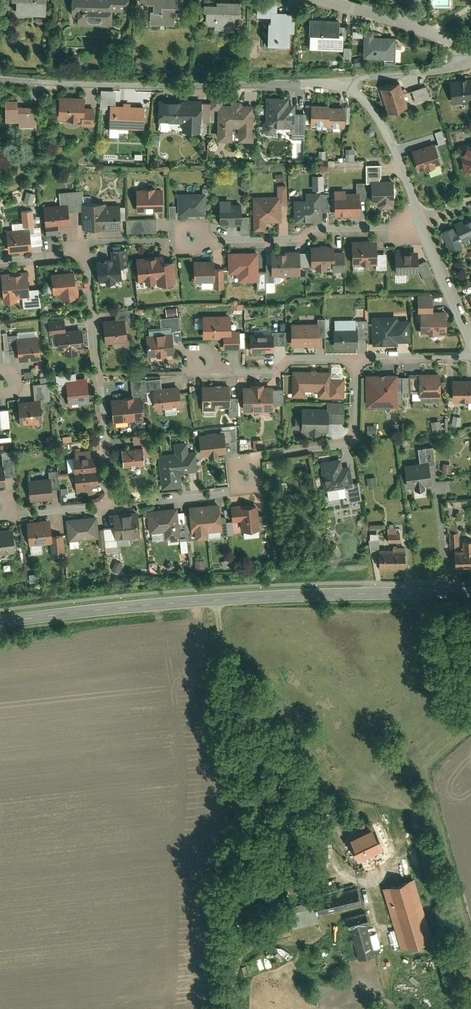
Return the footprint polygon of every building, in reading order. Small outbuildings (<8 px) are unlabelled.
[(19,8),(48,9),(48,0),(20,0),(19,8)] [(114,19),(115,4),(130,4),(130,0),(75,0),(75,3),(81,3),(81,18),(114,19)] [(156,4),(155,18),(177,19),(178,1),(180,1),(180,0),(155,0),(155,4),(156,4)] [(206,23),(237,24),(237,11),(242,12),(242,0),(206,0),(206,23)] [(280,8),(280,1),(263,0),(260,0),(260,13),(272,14),(271,45),(293,46),(293,27),(297,27),(298,8),(280,8)] [(344,16),(312,15),(311,45),(343,46),(344,16)] [(396,56),(397,34),(376,34),(376,28),(366,27),(366,55),(396,56)] [(448,77),(450,99),(470,97),(470,107),(470,75),(448,77)] [(398,78),(379,85),(387,108),(406,101),(402,90),(400,86),(398,78)] [(404,86),(400,86),(402,90),(406,101),(414,99),(415,102),(429,97),(424,82),(407,88),(404,86)] [(108,100),(113,100),(113,86),(100,85),(99,102),(105,102),(105,100),(108,100)] [(209,98),(209,105),(211,105),(215,105),(215,135),(230,135),(230,122),(234,122),(236,124),(236,135),(250,135),(251,100),(241,100),(238,97),(232,97),(229,100),(221,100),(221,90),(209,90),(209,98)] [(83,91),(57,91),(56,113),(79,114),(79,119),(91,120),(92,102),(82,102),(83,91)] [(264,92),(264,114),(260,118),(260,123),(264,128),(270,128),(274,124),(274,121),(290,121),(293,121),(293,109),(293,98),(287,98),(287,92),(264,92)] [(16,95),(3,95),(3,116),(17,116),(16,101),(16,95)] [(199,95),(157,95),(157,116),(181,116),(181,126),(199,126),(199,116),(199,98),(199,95)] [(108,122),(141,123),(142,101),(128,101),(128,98),(121,98),(121,100),(113,100),(108,100),(108,122)] [(209,98),(199,98),(199,116),(211,116),(211,105),(209,105),(209,98)] [(35,101),(16,101),(17,116),(17,121),(36,121),(35,101)] [(309,120),(324,120),(324,122),(342,123),(343,103),(328,103),(328,101),(310,101),(309,114),(309,120)] [(302,109),(293,109),(293,121),(290,121),(290,126),(302,126),(302,109)] [(442,127),(436,128),(438,140),(445,138),(442,127)] [(157,142),(157,131),(148,131),(148,142),(157,142)] [(431,140),(411,146),(417,165),(437,159),(431,140)] [(470,167),(470,140),(457,143),(462,169),(470,167)] [(300,155),(299,147),(291,149),(293,157),(300,155)] [(365,180),(365,185),(370,185),(370,178),(378,177),(377,162),(364,163),(365,180)] [(283,178),(281,171),(273,173),(275,180),(283,178)] [(312,187),(324,187),(324,171),(313,171),(312,187)] [(379,205),(389,204),(392,202),(392,199),(393,199),(392,177),(378,177),(370,178),(370,185),(370,200),(376,200),(376,203),(379,205)] [(358,190),(358,198),(365,198),(365,185),(365,180),(355,180),(355,190),(358,190)] [(276,194),(251,194),(252,228),(264,227),(263,219),(280,219),(279,202),(285,202),(285,183),(275,183),(276,194)] [(134,209),(161,209),(161,187),(154,187),(154,185),(139,185),(139,187),(134,187),(134,209)] [(344,188),(332,188),(333,213),(359,213),(358,198),(358,190),(355,190),(344,190),(344,188)] [(67,203),(67,211),(80,210),(80,201),(82,201),(80,189),(57,191),(58,203),(67,203)] [(304,197),(291,198),(292,219),(321,218),(320,209),(320,192),(320,189),(304,190),(304,197)] [(203,191),(177,191),(177,212),(203,212),(203,191)] [(30,203),(32,194),(24,192),(22,202),(30,203)] [(229,196),(218,196),(218,222),(238,222),(240,222),(239,214),(239,200),(229,200),(229,196)] [(82,201),(80,201),(80,210),(80,228),(119,228),(118,217),(118,205),(118,203),(105,203),(105,201),(82,201)] [(58,203),(42,205),(45,234),(57,233),(56,226),(69,225),(67,211),(67,203),(58,203)] [(440,230),(448,249),(459,244),(458,241),(468,236),(470,242),(470,213),(453,221),(454,224),(440,230)] [(248,214),(239,214),(240,222),(238,222),(239,231),(248,231),(248,214)] [(28,227),(28,236),(34,235),(34,232),(39,232),(37,215),(26,216),(27,227),(28,227)] [(155,217),(125,218),(126,231),(155,230),(155,217)] [(7,252),(30,250),(28,236),(28,227),(27,227),(5,229),(7,252)] [(374,238),(351,238),(351,262),(375,262),(375,251),(374,238)] [(318,243),(309,243),(309,265),(314,264),(314,266),(325,266),(325,264),(331,264),(331,268),(343,267),(342,249),(332,249),(332,243),(325,243),(325,242),(318,242),(318,243)] [(110,258),(95,259),(97,281),(120,279),(119,264),(126,263),(125,246),(109,248),(110,258)] [(270,261),(270,274),(272,274),(299,273),(298,247),(269,248),(270,261)] [(256,249),(226,250),(226,271),(236,271),(236,280),(255,279),(257,279),(256,270),(256,249)] [(416,249),(394,249),(395,272),(417,272),(417,267),(417,262),(416,249)] [(375,251),(375,262),(375,267),(385,267),(384,251),(375,251)] [(162,252),(135,255),(137,278),(143,277),(143,279),(155,278),(155,282),(174,280),(172,258),(162,259),(162,252)] [(212,258),(191,258),(192,281),(213,280),(212,267),(212,258)] [(432,275),(425,259),(417,262),(417,267),(422,279),(432,275)] [(264,270),(264,279),(272,279),(272,274),(270,274),(270,261),(264,261),(264,270)] [(222,267),(212,267),(213,280),(213,285),(222,285),(222,267)] [(0,272),(0,285),(2,302),(14,301),(14,297),(21,297),(28,296),(27,288),(25,270),(0,272)] [(264,270),(256,270),(257,279),(255,279),(255,288),(265,288),(264,279),(264,270)] [(72,271),(50,273),(52,294),(58,293),(58,298),(77,297),(75,279),(73,280),(72,271)] [(28,296),(21,297),(22,307),(40,305),(38,287),(27,288),(28,296)] [(418,310),(431,309),(430,294),(416,294),(416,311),(418,311),(418,310)] [(135,308),(134,300),(126,300),(126,309),(135,308)] [(114,310),(115,319),(124,318),(124,319),(132,318),(131,309),(114,310)] [(418,332),(444,331),(443,309),(431,309),(418,310),(418,311),(418,332)] [(229,314),(201,315),(201,337),(222,337),(229,337),(229,330),(229,314)] [(395,314),(371,314),(371,344),(396,344),(396,340),(408,340),(408,319),(396,319),(395,314)] [(159,331),(171,330),(178,330),(177,315),(158,317),(159,331)] [(82,347),(80,327),(63,329),(62,318),(46,319),(48,335),(55,334),(57,350),(62,349),(63,354),(77,353),(76,348),(82,347)] [(115,319),(102,320),(104,343),(126,342),(124,319),(124,318),(115,319)] [(354,326),(356,326),(356,337),(366,337),(366,319),(354,319),(354,326)] [(289,323),(289,346),(317,345),(317,336),(317,322),(315,322),(289,323)] [(332,326),(333,347),(356,347),(356,337),(356,326),(354,326),(332,326)] [(15,338),(35,336),(35,330),(15,332),(16,334),(5,335),(5,332),(0,333),(2,353),(7,352),(8,354),(16,353),(15,338)] [(145,333),(147,356),(173,354),(171,330),(159,331),(145,333)] [(237,330),(229,330),(229,337),(222,337),(222,346),(238,346),(237,330)] [(271,333),(271,345),(285,345),(284,331),(270,331),(270,333),(271,333)] [(247,334),(248,353),(272,352),(271,345),(271,333),(270,333),(247,334)] [(17,362),(39,360),(37,336),(35,336),(15,338),(16,353),(17,362)] [(309,370),(291,370),(291,396),(303,397),(303,390),(316,390),(316,397),(329,397),(330,376),(330,371),(315,370),(315,368),(310,368),(309,370)] [(439,397),(439,371),(418,372),(418,375),(418,388),(418,397),(439,397)] [(64,380),(74,379),(74,378),(74,372),(53,374),(54,385),(65,384),(64,380)] [(396,373),(364,374),(364,407),(397,407),(397,404),(396,376),(396,373)] [(409,389),(418,388),(418,375),(409,376),(409,389)] [(330,376),(329,397),(343,397),(343,376),(330,376)] [(88,402),(86,377),(74,378),(74,379),(64,380),(65,384),(66,404),(88,402)] [(132,396),(140,395),(145,395),(145,392),(144,380),(143,378),(130,379),(132,394),(132,396)] [(159,378),(144,380),(145,392),(152,391),(152,388),(160,387),(159,378)] [(451,379),(451,381),(451,393),(451,401),(470,400),(470,380),(469,380),(469,378),(451,379)] [(31,384),(32,399),(39,399),(48,398),(47,382),(31,384)] [(249,386),(241,386),(242,410),(272,409),(272,404),(271,389),(271,385),(263,386),(263,383),(249,384),(249,386)] [(228,384),(201,385),(201,409),(214,408),(214,406),(227,406),(229,406),(228,398),(228,384)] [(160,387),(152,388),(152,391),(153,398),(151,399),(152,408),(180,406),(178,385),(160,387)] [(271,389),(272,404),(283,403),(282,389),(271,389)] [(109,397),(111,422),(142,419),(140,395),(132,396),(132,394),(109,397)] [(236,398),(228,398),(229,406),(227,406),(227,415),(237,415),(236,398)] [(32,399),(16,400),(18,423),(31,422),(31,424),(41,423),(39,399),(32,399)] [(325,407),(327,407),(327,422),(342,422),(342,402),(325,401),(325,407)] [(300,431),(327,432),(327,422),(327,407),(325,407),(300,407),(300,419),(294,419),(293,429),(300,429),(300,431)] [(458,426),(460,417),(452,415),(450,424),(458,426)] [(441,431),(438,420),(427,422),(430,434),(441,431)] [(223,432),(224,443),(234,442),(233,429),(221,430),(221,432),(223,432)] [(221,432),(197,434),(199,455),(207,454),(207,456),(217,455),(217,453),(225,453),(224,443),(223,432),(221,432)] [(261,449),(260,439),(251,440),(251,449),(261,449)] [(182,471),(196,470),(194,450),(186,451),(185,441),(172,442),(173,452),(156,454),(160,488),(179,486),(178,476),(182,471)] [(119,449),(121,467),(143,464),(141,446),(119,449)] [(416,449),(418,463),(427,462),(428,466),(434,465),(433,456),(432,447),(416,449)] [(72,455),(73,472),(94,471),(93,454),(89,454),(88,449),(73,451),(73,455),(72,455)] [(3,477),(13,476),(11,452),(0,453),(0,461),(0,466),(2,466),(3,477)] [(339,458),(319,461),(324,491),(337,488),(351,486),(350,482),(347,464),(340,465),(339,458)] [(418,463),(403,465),(406,487),(412,486),(413,489),(423,488),(423,485),(430,484),(428,466),(427,462),(418,463)] [(449,473),(450,464),(441,463),(440,472),(449,473)] [(49,477),(50,488),(58,487),(56,470),(46,471),(47,477),(49,477)] [(96,486),(94,471),(73,472),(75,493),(90,492),(90,486),(96,486)] [(374,476),(365,478),(367,490),(376,488),(374,476)] [(47,477),(27,479),(29,501),(51,499),(50,488),(49,477),(47,477)] [(351,486),(337,488),(339,496),(359,492),(357,481),(350,482),(351,486)] [(187,505),(188,513),(190,531),(190,533),(193,533),(194,538),(207,537),(207,531),(219,530),(220,530),(219,517),(217,502),(187,505)] [(257,516),(255,504),(241,506),(241,504),(230,505),(231,521),(239,521),(240,531),(258,529),(257,526),(257,516)] [(175,507),(144,509),(146,532),(162,531),(163,538),(176,537),(178,536),(177,523),(175,507)] [(113,527),(114,538),(115,538),(139,536),(136,510),(112,512),(113,527)] [(96,515),(65,518),(68,540),(76,540),(75,539),(98,537),(97,528),(96,515)] [(266,515),(257,516),(257,526),(267,525),(266,515)] [(49,519),(26,521),(29,545),(51,543),(51,536),(49,519)] [(183,522),(177,523),(178,536),(176,537),(176,540),(185,539),(184,531),(183,522)] [(113,527),(102,528),(103,546),(116,545),(115,538),(114,538),(113,527)] [(14,552),(12,528),(0,530),(0,553),(14,552)] [(385,542),(398,542),(398,533),(394,533),(395,528),(386,528),(385,542)] [(462,540),(470,540),(470,531),(462,531),(462,540)] [(456,532),(447,532),(447,545),(456,545),(456,532)] [(62,535),(51,536),(51,543),(49,543),(50,557),(64,556),(62,535)] [(470,550),(470,540),(462,540),(462,551),(470,550)] [(377,567),(403,568),(404,547),(391,546),(391,549),(378,549),(377,567)] [(470,568),(470,550),(462,551),(453,551),(454,568),(470,568)] [(203,558),(192,559),(192,570),(203,569),(203,558)] [(228,565),(225,558),(218,561),(221,568),(228,565)] [(116,573),(121,563),(114,560),(109,570),(116,573)] [(371,824),(348,835),(358,858),(372,852),(377,862),(388,859),(371,824)] [(428,937),(404,855),(388,859),(377,862),(401,944),(428,937)] [(360,901),(355,884),(311,895),(311,897),(315,912),(360,901)] [(315,912),(311,897),(283,903),(286,919),(288,925),(316,918),(315,912)] [(364,908),(346,913),(357,957),(374,953),(365,921),(367,920),(364,908)] [(288,925),(286,919),(269,923),(271,932),(288,928),(288,925)]
